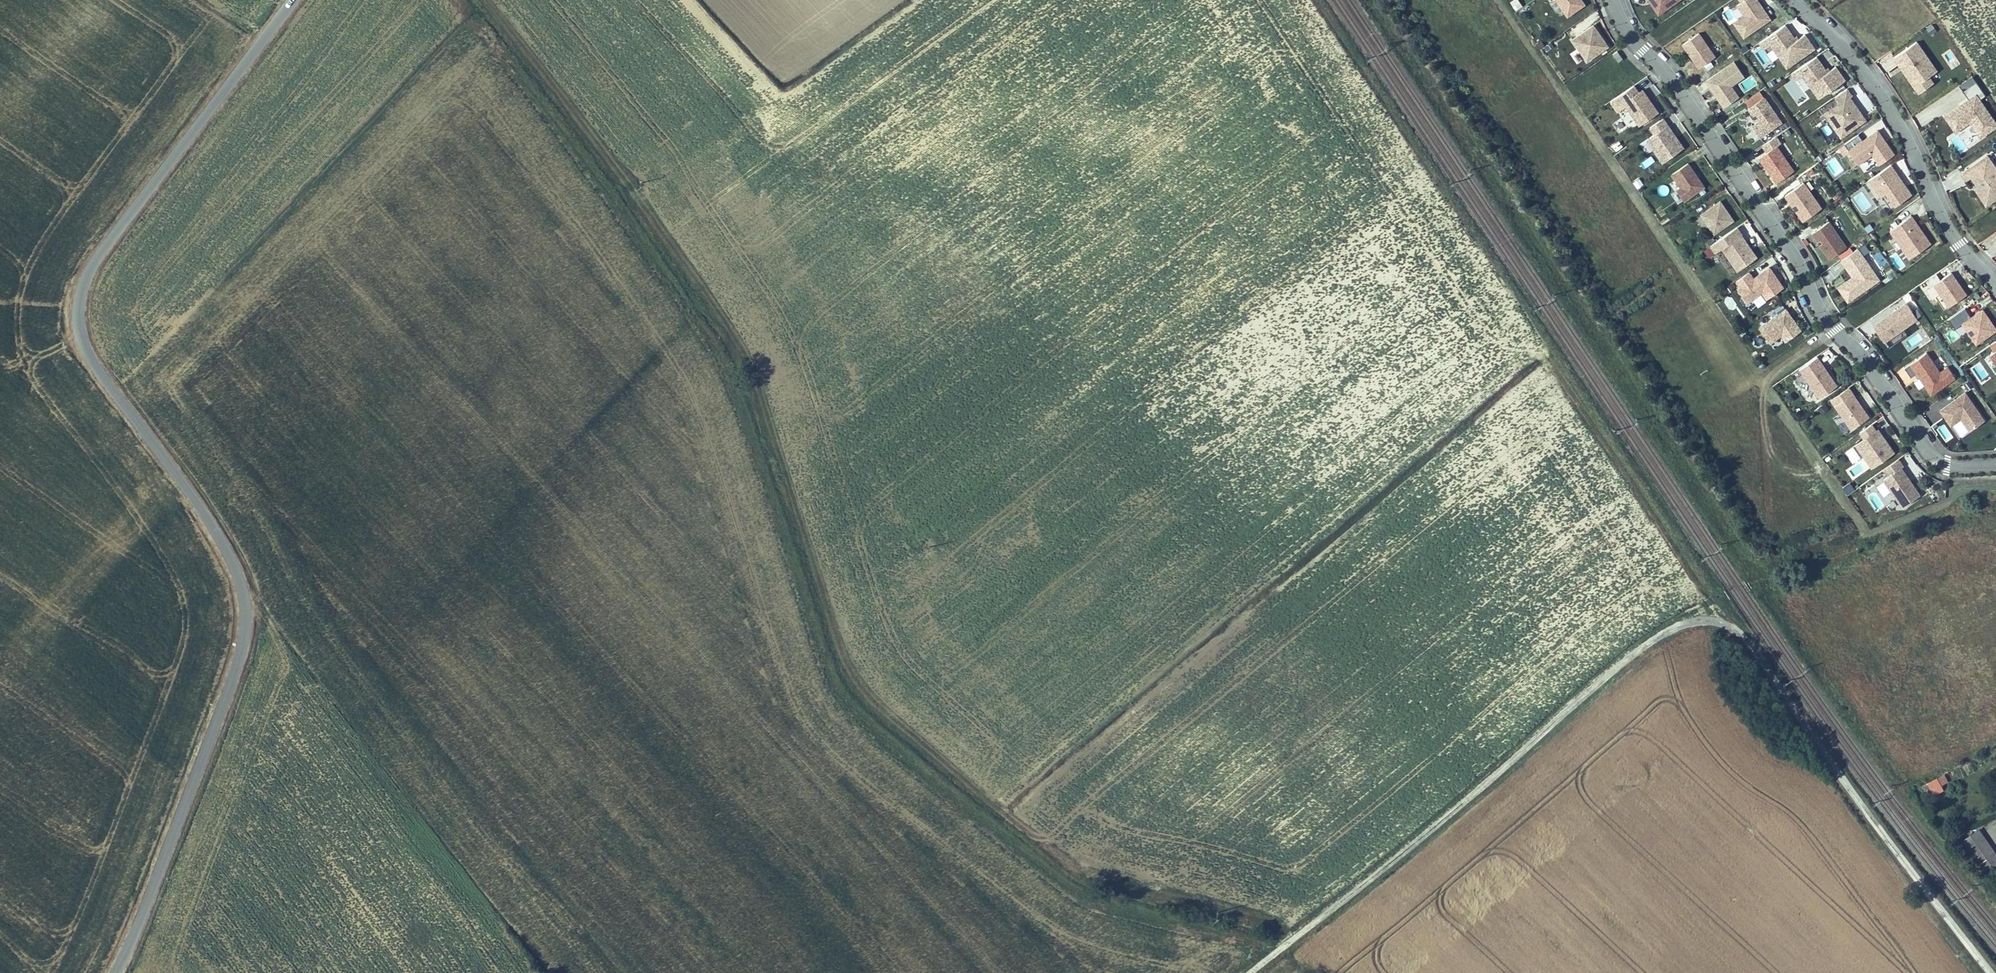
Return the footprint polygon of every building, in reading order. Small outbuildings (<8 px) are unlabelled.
[(1514,10),(1522,6),(1519,0),(1510,0),(1509,0),(1514,10)] [(1569,17),(1586,6),(1582,0),(1558,0),(1569,17)] [(1657,14),(1678,0),(1648,0),(1657,14)] [(1741,3),(1736,5),(1744,16),(1737,20),(1733,23),(1743,37),(1769,20),(1759,5),(1755,0),(1739,0),(1741,3)] [(1744,16),(1736,5),(1730,10),(1737,20),(1744,16)] [(1929,34),(1936,31),(1932,23),(1925,26),(1929,34)] [(1594,25),(1573,40),(1587,61),(1609,46),(1601,35),(1594,25)] [(1786,25),(1765,38),(1786,68),(1813,50),(1804,36),(1795,41),(1786,25)] [(1714,58),(1698,34),(1682,45),(1689,56),(1698,68),(1714,58)] [(1915,42),(1891,58),(1916,95),(1940,78),(1915,42)] [(1950,49),(1941,55),(1952,70),(1960,64),(1950,49)] [(1799,71),(1818,99),(1845,82),(1836,68),(1828,73),(1817,58),(1799,71)] [(1733,63),(1705,81),(1713,92),(1723,107),(1737,97),(1729,86),(1743,77),(1733,63)] [(1942,117),(1954,133),(1962,128),(1972,142),(1995,127),(1995,123),(1979,98),(1983,96),(1969,78),(1957,86),(1967,100),(1942,117)] [(1633,87),(1618,97),(1639,127),(1658,114),(1645,96),(1643,97),(1641,98),(1633,87)] [(1823,114),(1839,137),(1863,121),(1848,98),(1850,96),(1845,90),(1834,98),(1838,104),(1823,114)] [(1763,99),(1747,109),(1751,115),(1757,124),(1751,128),(1758,138),(1780,124),(1763,99)] [(1645,141),(1660,163),(1681,149),(1674,138),(1661,120),(1649,129),(1652,136),(1645,141)] [(1857,164),(1872,154),(1879,165),(1893,155),(1877,132),(1863,142),(1858,135),(1844,145),(1857,164)] [(1779,144),(1775,138),(1762,147),(1766,153),(1759,159),(1763,165),(1776,183),(1793,172),(1776,147),(1779,144)] [(1644,168),(1654,159),(1649,153),(1638,162),(1644,168)] [(1872,154),(1857,164),(1864,175),(1879,165),(1872,154)] [(1824,160),(1830,176),(1842,172),(1837,155),(1824,160)] [(1971,178),(1976,185),(1977,184),(1980,188),(1976,191),(1986,206),(1995,199),(1995,169),(1992,163),(1987,156),(1961,174),(1966,181),(1971,178)] [(1687,164),(1670,175),(1679,188),(1675,191),(1682,201),(1703,188),(1694,175),(1687,164)] [(1902,182),(1890,165),(1868,180),(1880,198),(1885,194),(1894,207),(1911,195),(1902,182)] [(1802,184),(1784,196),(1789,204),(1802,222),(1820,210),(1802,184)] [(1725,210),(1720,201),(1701,214),(1714,233),(1732,220),(1725,210)] [(1888,231),(1907,259),(1928,245),(1916,228),(1909,218),(1888,231)] [(1828,223),(1811,235),(1816,243),(1828,260),(1845,249),(1828,223)] [(1861,225),(1850,233),(1858,244),(1869,236),(1861,225)] [(1736,228),(1709,246),(1714,253),(1720,249),(1736,272),(1753,260),(1747,250),(1748,248),(1740,236),(1741,235),(1739,232),(1736,228)] [(1856,250),(1840,261),(1851,278),(1837,288),(1840,294),(1846,302),(1877,281),(1856,250)] [(1748,273),(1735,281),(1739,288),(1737,290),(1744,301),(1760,291),(1766,300),(1783,289),(1773,275),(1769,268),(1752,279),(1748,273)] [(1950,274),(1933,285),(1949,307),(1965,295),(1950,274)] [(1904,305),(1871,326),(1876,334),(1881,342),(1915,320),(1904,305)] [(1791,319),(1784,309),(1757,327),(1768,343),(1775,338),(1780,344),(1799,331),(1791,319)] [(1961,323),(1974,343),(1995,329),(1981,310),(1961,323)] [(1907,333),(1916,327),(1913,322),(1904,328),(1907,333)] [(1989,344),(1994,351),(1983,358),(1988,366),(1994,362),(1995,364),(1995,340),(1989,344)] [(1925,353),(1904,368),(1910,377),(1915,373),(1922,382),(1930,394),(1954,378),(1947,368),(1939,374),(1925,353)] [(1835,387),(1816,359),(1799,370),(1819,398),(1835,387)] [(1980,382),(1989,376),(1979,360),(1970,366),(1980,382)] [(1964,393),(1939,410),(1945,419),(1949,425),(1959,419),(1968,431),(1983,421),(1964,393)] [(1867,417),(1850,394),(1833,407),(1850,430),(1867,417)] [(1937,406),(1926,412),(1942,442),(1952,437),(1943,419),(1937,406)] [(1870,426),(1858,433),(1863,440),(1855,446),(1870,468),(1892,453),(1883,440),(1876,431),(1875,432),(1870,426)] [(1852,443),(1843,449),(1851,461),(1859,455),(1852,443)] [(1900,508),(1917,496),(1898,470),(1901,468),(1896,461),(1881,471),(1886,478),(1881,481),(1900,508)] [(1849,480),(1842,484),(1846,492),(1853,489),(1849,480)] [(1943,789),(1941,784),(1948,781),(1944,772),(1926,780),(1932,794),(1943,789)] [(1971,835),(1985,860),(1995,854),(1995,842),(1987,826),(1971,835)]
